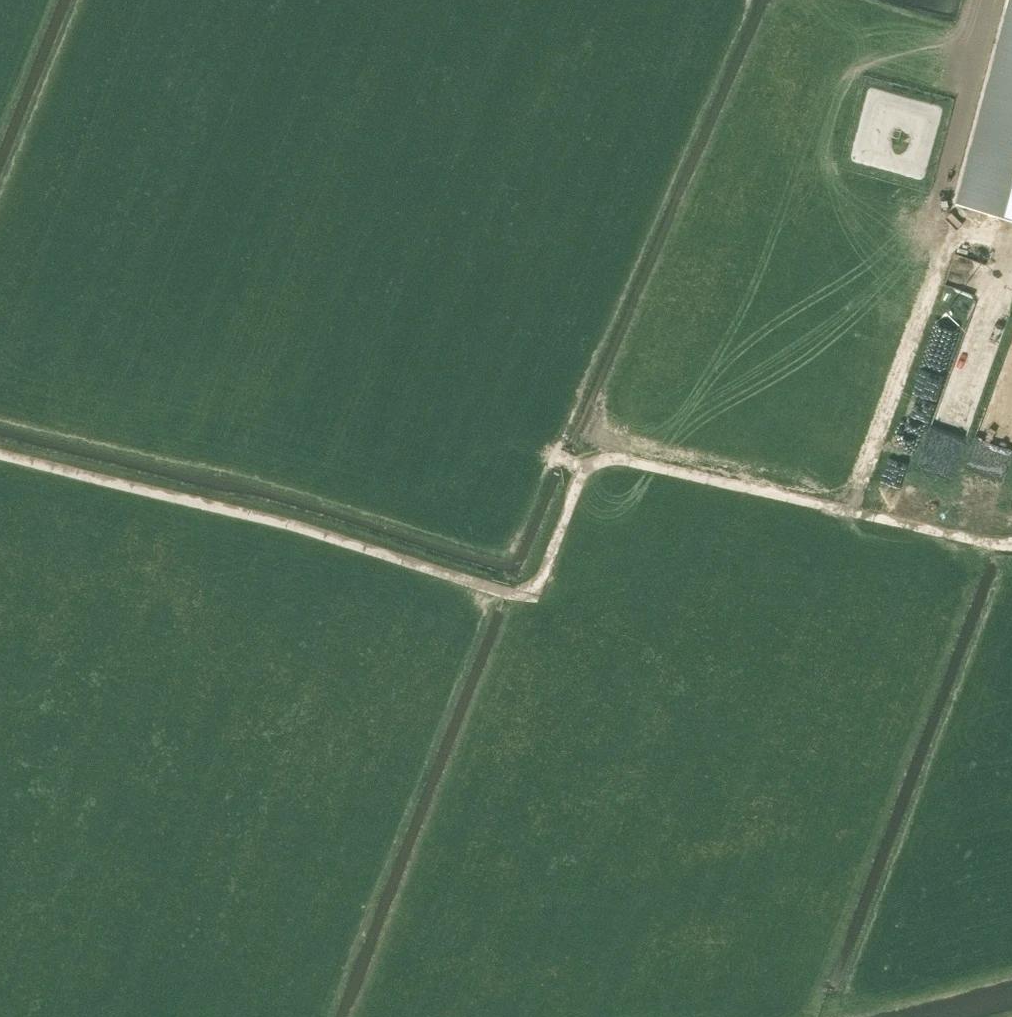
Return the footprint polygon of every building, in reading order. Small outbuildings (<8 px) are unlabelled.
[(956,202),(993,212),(1011,217),(1011,0),(1009,0),(956,202)] [(962,472),(979,396),(943,388),(926,464),(962,472)]
